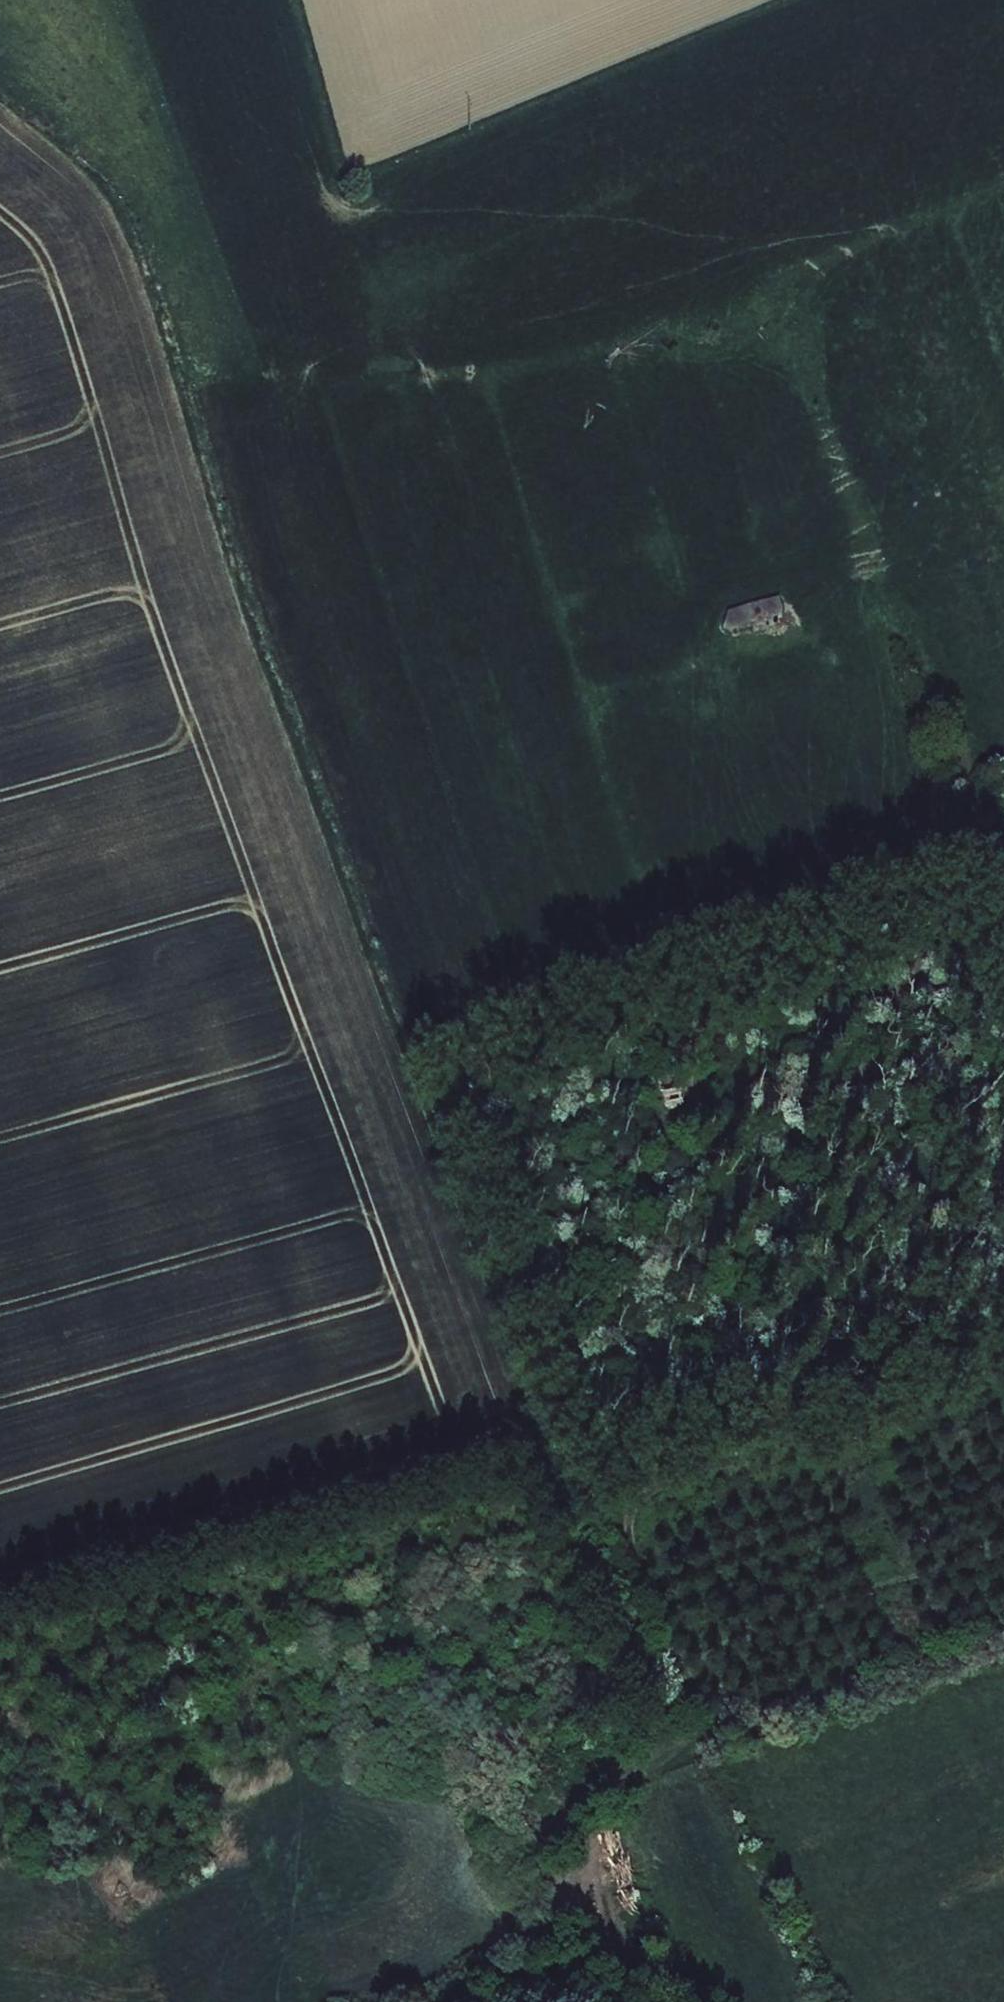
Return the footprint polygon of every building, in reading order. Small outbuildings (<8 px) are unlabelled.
[(780,598),(729,612),(723,626),(729,631),(752,625),(755,630),(774,625),(772,619),(782,616),(783,608),(780,598)]
